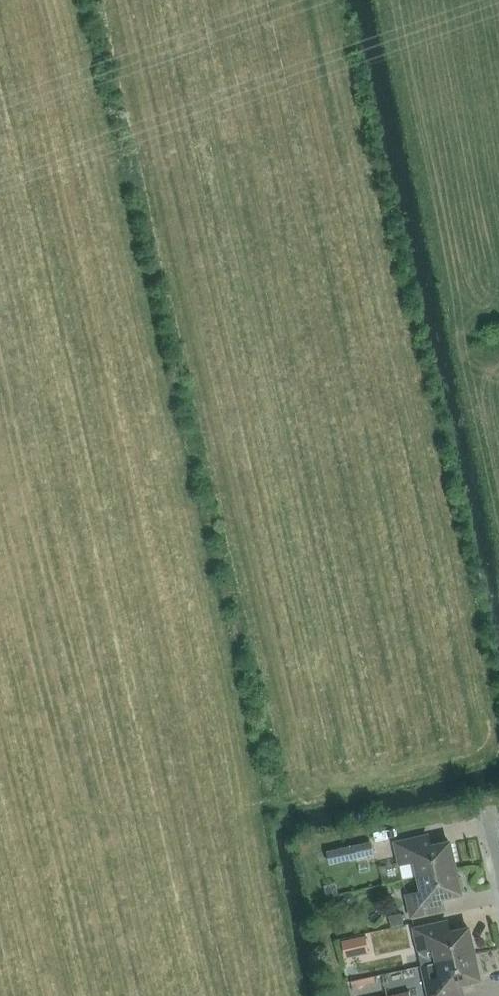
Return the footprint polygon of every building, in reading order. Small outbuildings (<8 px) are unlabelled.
[(404,879),(419,876),(456,868),(451,843),(425,848),(422,837),(395,842),(404,879)] [(371,842),(329,851),(331,864),(374,854),(371,842)] [(456,868),(419,876),(423,892),(407,895),(412,917),(438,911),(436,899),(462,893),(461,891),(465,890),(462,877),(458,878),(456,868)] [(402,913),(389,916),(392,926),(404,924),(402,913)] [(441,923),(414,928),(419,950),(423,966),(438,962),(475,954),(470,928),(444,934),(441,923)] [(355,939),(343,942),(346,958),(359,956),(355,939)] [(423,966),(426,981),(429,995),(457,995),(455,985),(481,979),(475,954),(438,962),(423,966)]
